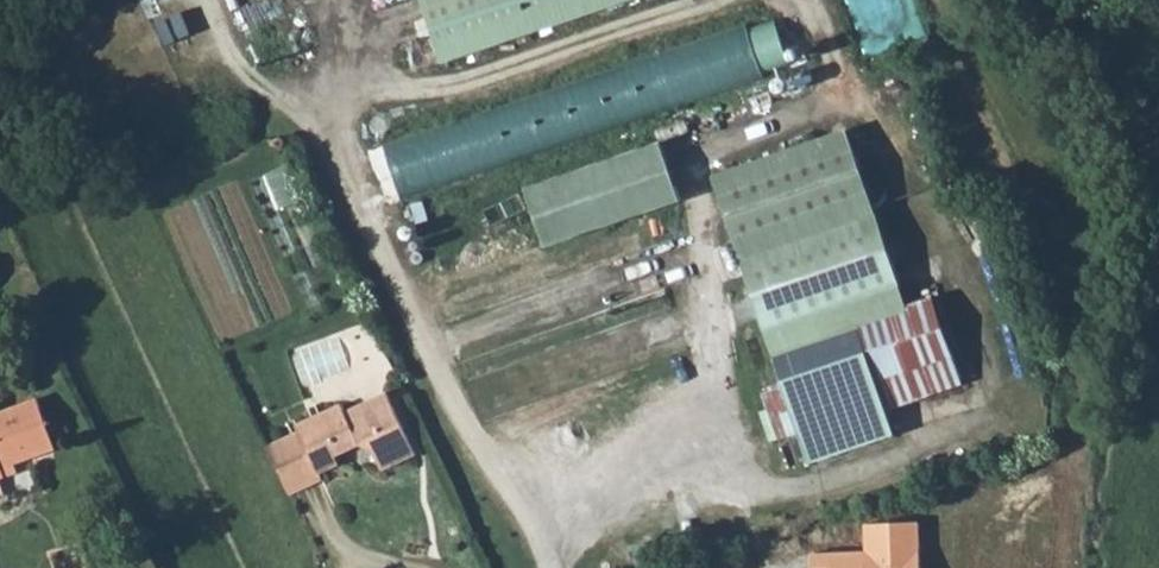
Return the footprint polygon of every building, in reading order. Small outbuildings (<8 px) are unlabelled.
[(442,64),(634,0),(421,0),(442,64)] [(747,24),(383,146),(401,199),(766,78),(766,75),(790,64),(774,18),(747,26),(747,24)] [(424,118),(415,89),(371,103),(380,132),(424,118)] [(794,425),(807,464),(894,434),(884,406),(961,380),(933,301),(908,309),(847,129),(710,178),(781,380),(761,387),(776,431),(794,425)] [(526,190),(544,246),(680,200),(661,144),(526,190)] [(294,203),(314,263),(330,257),(297,160),(266,170),(279,208),(294,203)] [(298,431),(266,447),(288,495),(322,480),(320,474),(339,465),(336,457),(359,446),(372,450),(382,471),(416,455),(387,393),(345,412),(341,404),(295,426),(298,431)] [(0,413),(0,479),(18,472),(13,458),(27,453),(29,459),(56,449),(37,400),(0,413)] [(917,521),(863,526),(863,550),(808,555),(807,567),(918,567),(917,521)]
